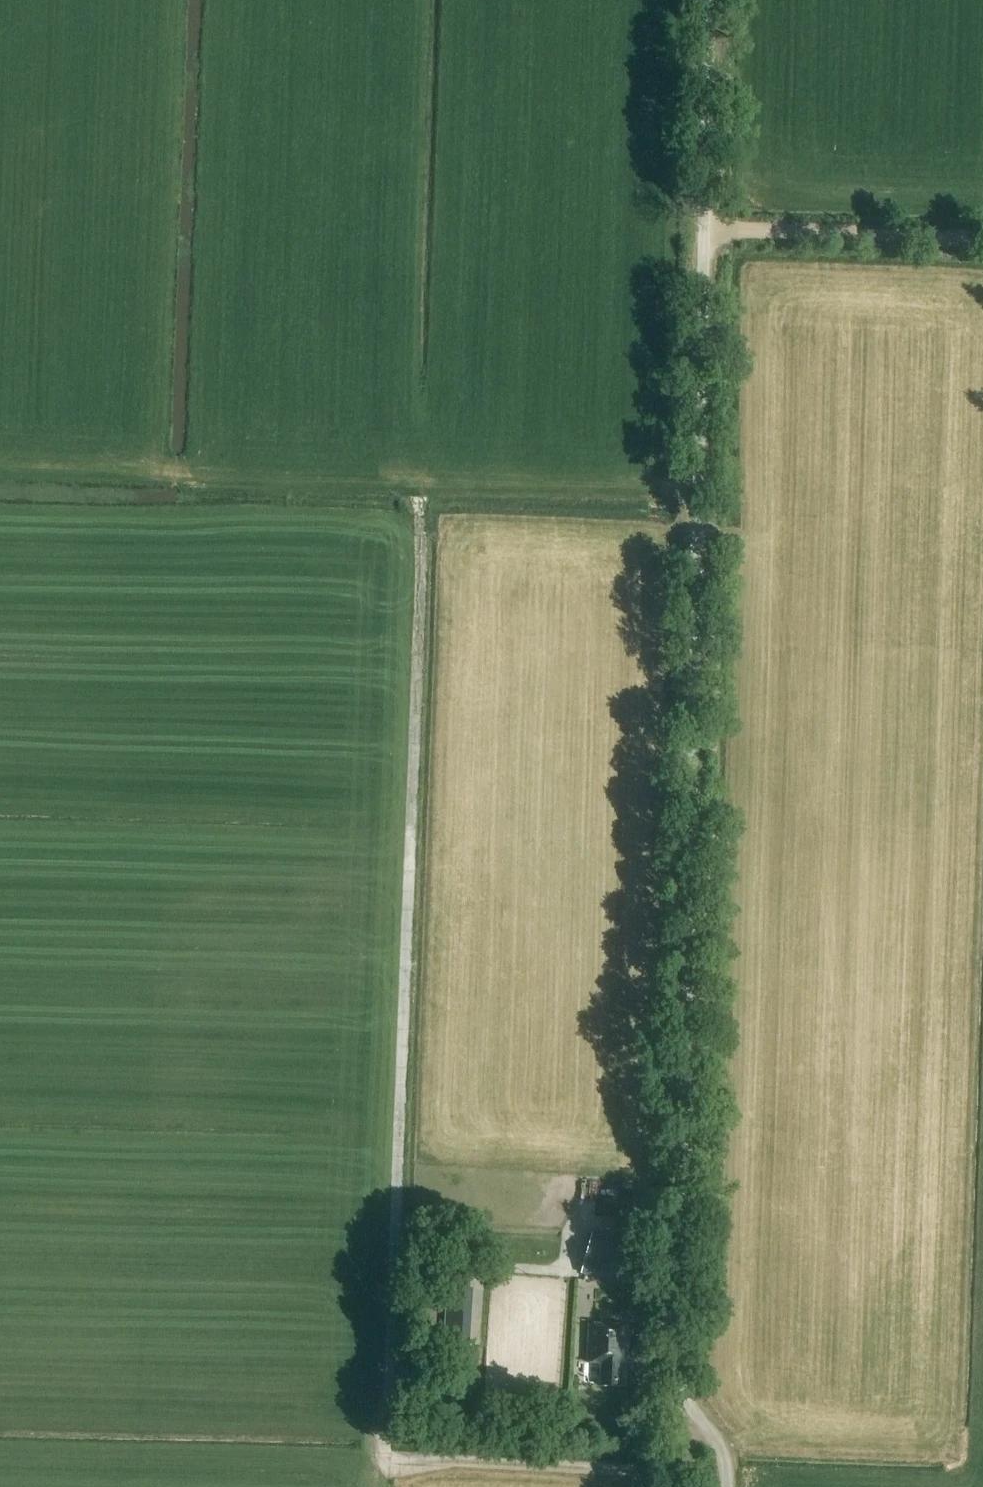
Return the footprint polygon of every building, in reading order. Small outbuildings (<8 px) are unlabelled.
[(593,1236),(584,1273),(636,1286),(645,1249),(593,1236)] [(443,1355),(462,1356),(467,1287),(448,1286),(443,1355)] [(589,1325),(587,1363),(601,1364),(600,1387),(626,1388),(629,1327),(589,1325)]
